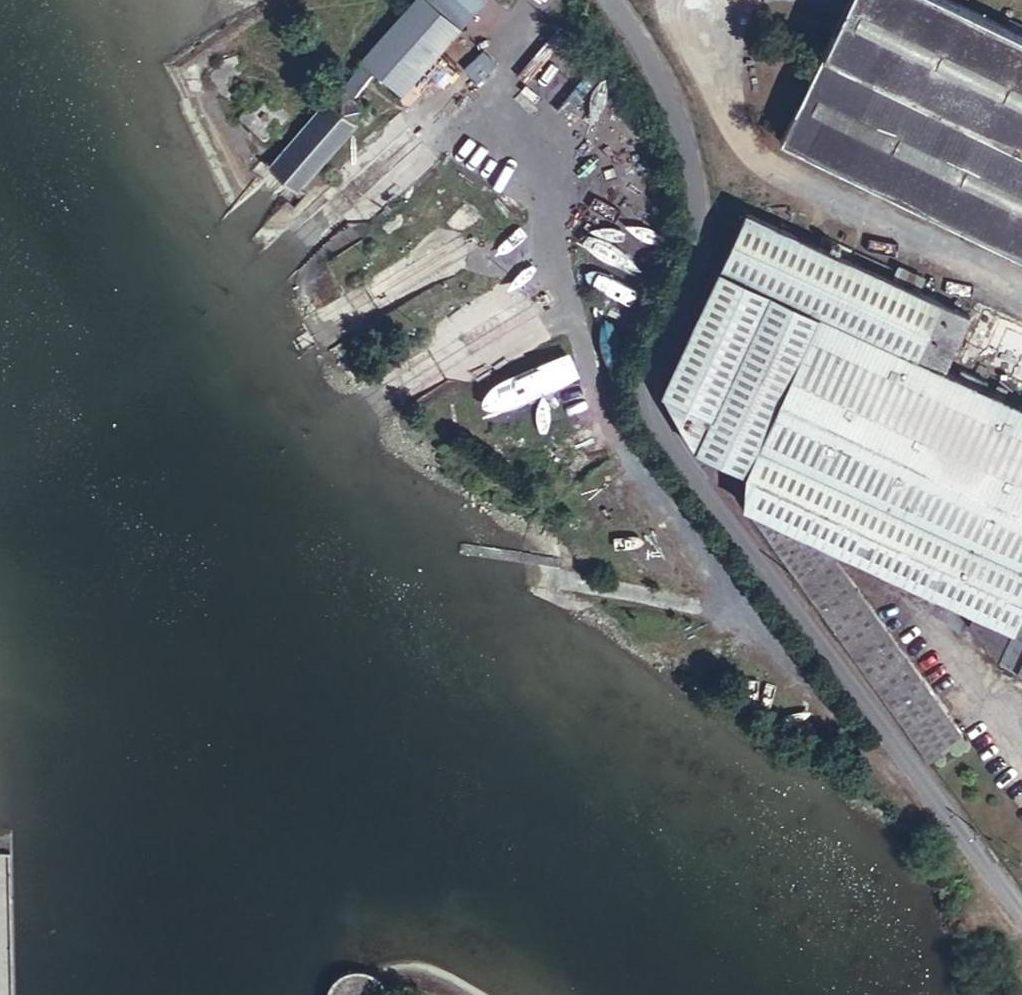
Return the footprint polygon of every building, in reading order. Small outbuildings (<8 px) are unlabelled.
[(404,93),(464,25),(433,0),(413,0),(363,57),(404,93)] [(464,25),(485,0),(433,0),(464,25)] [(953,0),(851,0),(782,144),(1021,259),(1021,25),(1008,18),(1005,25),(953,0)] [(1000,11),(978,0),(965,0),(999,15),(1000,11)] [(1000,11),(1006,0),(978,0),(1000,11)] [(466,67),(480,79),(496,62),(481,49),(466,67)] [(301,182),(360,117),(355,113),(365,102),(345,84),(335,95),(331,92),(273,156),(270,153),(266,157),(298,187),(302,183),(301,182)] [(715,287),(665,391),(700,449),(711,454),(747,474),(749,506),(799,578),(885,695),(1021,884),(1021,851),(1021,849),(1021,848),(1021,816),(832,559),(838,546),(973,609),(965,623),(1003,663),(1018,669),(1021,671),(1021,321),(987,305),(961,361),(1004,381),(999,391),(987,386),(989,382),(965,370),(963,376),(947,367),(970,315),(918,292),(925,276),(897,264),(890,279),(750,214),(715,287)]
